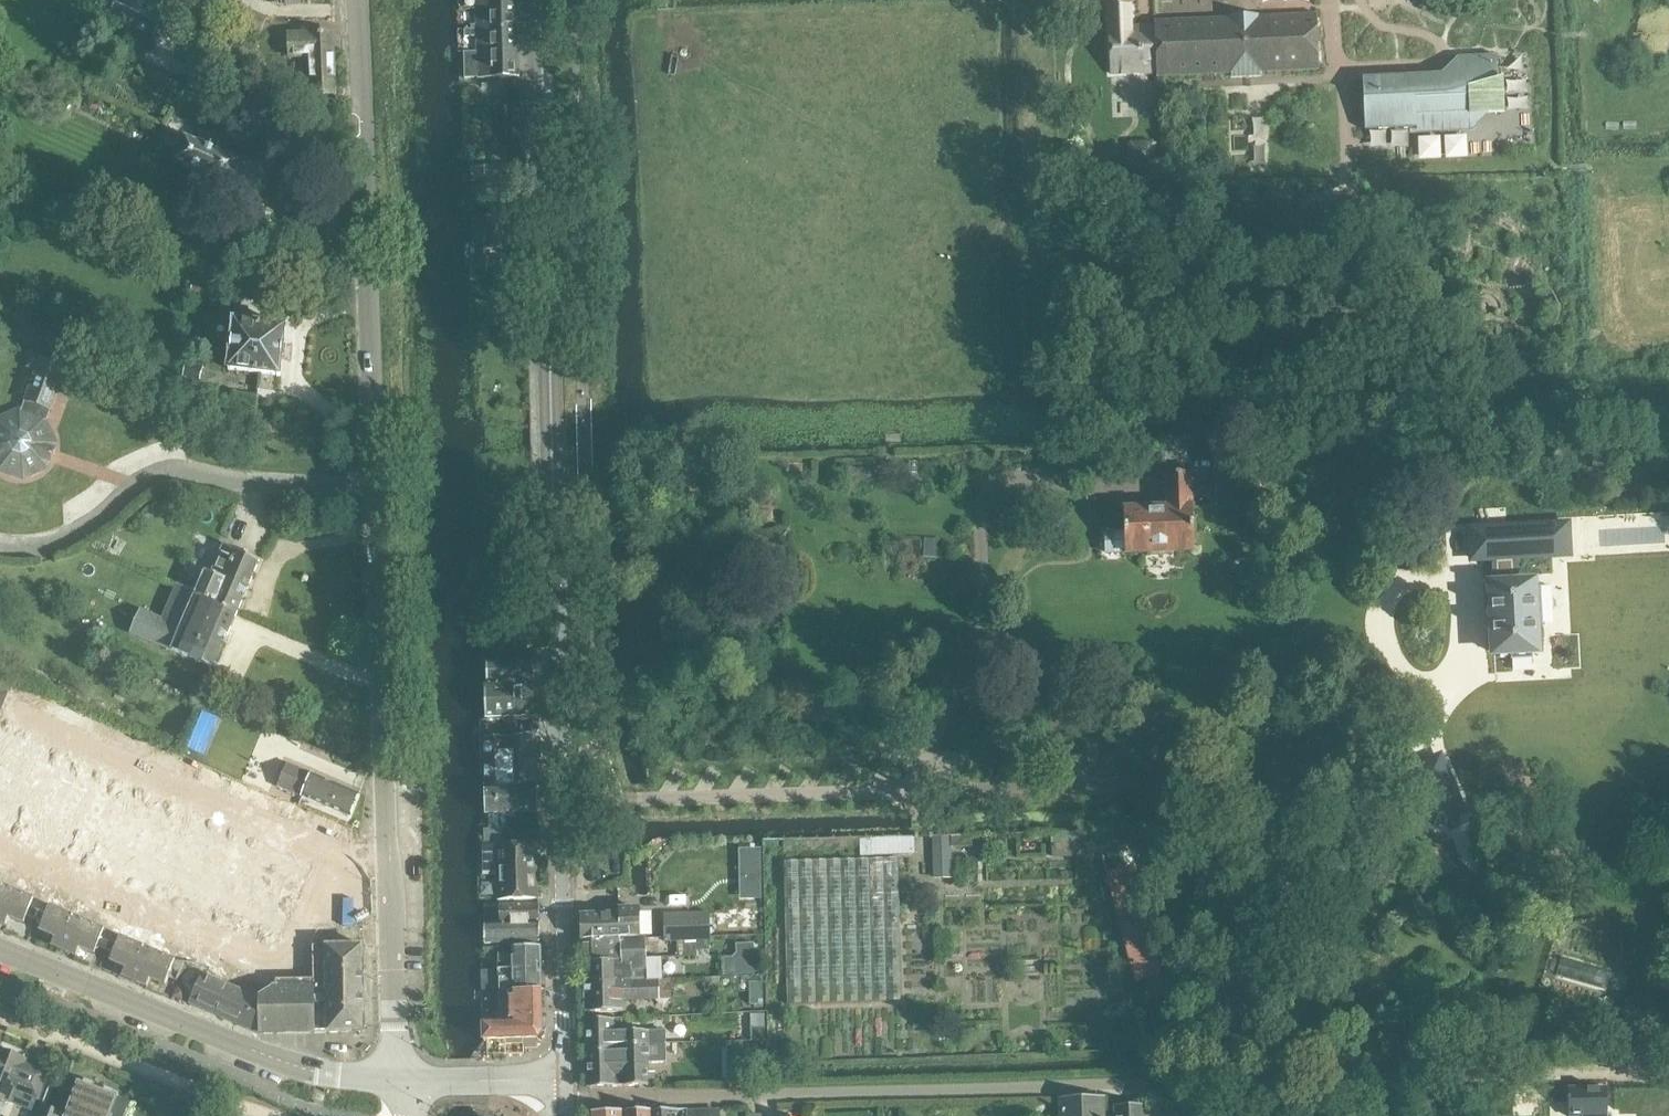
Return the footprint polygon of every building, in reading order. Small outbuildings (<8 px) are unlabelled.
[(109,19),(154,39),(164,16),(153,11),(158,0),(135,0),(134,2),(129,0),(118,0),(109,19)] [(200,8),(225,21),(232,5),(223,1),(221,0),(204,0),(200,8)] [(517,0),(476,0),(476,8),(518,8),(517,0)] [(1133,29),(1131,6),(1109,7),(1113,75),(1143,73),(1143,75),(1159,73),(1157,27),(1133,29)] [(477,29),(518,29),(518,8),(476,8),(477,29)] [(1159,76),(1325,74),(1322,11),(1157,17),(1157,27),(1159,73),(1159,76)] [(518,29),(477,29),(464,30),(465,37),(477,37),(478,53),(519,52),(518,29)] [(335,83),(333,33),(289,35),(290,58),(311,57),(312,84),(335,83)] [(466,78),(478,78),(519,77),(519,52),(478,53),(465,53),(466,78)] [(1363,78),(1366,131),(1378,130),(1467,126),(1480,110),(1499,109),(1497,55),(1458,57),(1457,57),(1443,75),(1363,78)] [(217,215),(240,163),(186,139),(175,164),(206,177),(194,204),(217,215)] [(1158,142),(1131,142),(1132,170),(1159,169),(1158,142)] [(481,170),(468,170),(469,180),(482,180),(481,170)] [(478,257),(477,257),(477,269),(477,272),(477,278),(487,277),(487,272),(486,249),(484,249),(485,257),(478,257)] [(243,306),(248,287),(197,273),(191,292),(243,306)] [(281,377),(287,329),(235,322),(229,371),(281,377)] [(23,478),(26,478),(29,478),(33,476),(38,474),(40,473),(45,469),(46,468),(49,465),(51,462),(52,460),(53,458),(54,456),(54,454),(55,451),(55,450),(55,447),(55,445),(55,442),(55,439),(54,437),(53,434),(53,432),(52,429),(50,425),(48,422),(47,421),(51,410),(66,370),(32,358),(29,367),(37,370),(22,411),(17,412),(14,412),(12,413),(10,414),(7,415),(3,417),(1,419),(0,420),(0,469),(2,471),(5,473),(6,474),(10,476),(14,477),(19,478),(23,478)] [(183,376),(201,380),(203,370),(185,365),(183,376)] [(256,413),(258,397),(232,394),(230,409),(256,413)] [(178,407),(160,399),(156,409),(173,417),(178,407)] [(1187,456),(1187,435),(1162,436),(1162,457),(1187,456)] [(1595,455),(1592,467),(1609,470),(1611,458),(1595,455)] [(909,473),(918,473),(918,462),(909,462),(909,473)] [(874,483),(875,470),(848,469),(847,482),(874,483)] [(1124,532),(1106,533),(1107,554),(1125,553),(1125,554),(1195,551),(1192,475),(1164,476),(1165,509),(1123,510),(1124,532)] [(1481,530),(1472,531),(1473,560),(1492,559),(1493,586),(1491,586),(1495,654),(1512,653),(1512,660),(1533,659),(1532,654),(1532,652),(1537,652),(1536,625),(1543,625),(1541,587),(1534,588),(1534,583),(1520,584),(1519,557),(1569,554),(1567,526),(1504,530),(1481,530)] [(900,536),(887,536),(886,555),(900,556),(900,536)] [(940,540),(926,540),(925,560),(939,560),(940,540)] [(215,667),(260,560),(224,546),(212,575),(206,572),(197,595),(178,587),(164,621),(142,612),(133,632),(184,654),(179,664),(194,670),(198,660),(215,667)] [(486,717),(535,716),(533,658),(487,659),(488,685),(485,685),(486,717)] [(11,692),(0,688),(0,702),(6,705),(11,692)] [(503,731),(514,730),(514,717),(503,718),(503,731)] [(0,733),(0,780),(6,782),(23,741),(1,732),(0,733)] [(486,786),(537,785),(536,736),(485,737),(486,786)] [(23,741),(6,782),(29,792),(45,751),(23,741)] [(45,751),(29,792),(51,802),(68,761),(45,751)] [(1443,751),(1407,766),(1433,829),(1469,814),(1443,751)] [(68,761),(51,802),(73,811),(90,770),(68,761)] [(359,793),(287,761),(277,784),(349,815),(359,793)] [(90,770),(73,811),(96,821),(112,780),(90,770)] [(112,780),(96,821),(118,830),(135,789),(112,780)] [(0,798),(0,828),(12,833),(29,792),(6,782),(0,798)] [(506,844),(505,812),(538,811),(537,785),(486,786),(487,812),(485,812),(484,845),(485,876),(498,875),(499,900),(540,899),(539,844),(506,844)] [(135,789),(118,830),(140,840),(157,799),(135,789)] [(29,792),(12,833),(34,843),(51,802),(29,792)] [(157,799),(140,840),(163,850),(179,809),(157,799)] [(51,802),(34,843),(57,852),(73,811),(51,802)] [(179,809),(163,850),(185,859),(202,818),(179,809)] [(73,811),(57,852),(79,862),(96,821),(73,811)] [(202,818),(185,859),(207,869),(224,828),(202,818)] [(96,821),(79,862),(101,871),(118,830),(96,821)] [(224,828),(207,869),(230,878),(246,837),(224,828)] [(118,830),(101,871),(124,881),(140,840),(118,830)] [(950,871),(950,847),(951,847),(972,846),(971,834),(949,835),(932,835),(934,872),(950,871)] [(860,838),(860,855),(914,854),(914,836),(860,838)] [(246,837),(230,878),(252,888),(269,847),(246,837)] [(140,840),(124,881),(146,891),(163,850),(140,840)] [(269,847),(252,888),(274,898),(291,857),(269,847)] [(163,850),(146,891),(168,900),(185,859),(163,850)] [(762,865),(762,860),(762,851),(743,852),(743,860),(743,865),(762,865)] [(859,856),(784,857),(784,863),(786,1001),(900,999),(897,863),(897,855),(859,856)] [(291,857),(274,898),(297,907),(313,866),(291,857)] [(185,859),(168,900),(191,910),(207,869),(185,859)] [(1137,983),(1162,976),(1133,867),(1108,874),(1137,983)] [(207,869),(191,910),(213,919),(230,878),(207,869)] [(230,878),(213,919),(235,929),(252,888),(230,878)] [(11,918),(21,894),(0,885),(0,923),(7,926),(11,918)] [(252,888),(235,929),(258,939),(274,898),(252,888)] [(37,920),(44,904),(21,894),(11,918),(25,925),(29,916),(37,920)] [(274,898),(258,939),(280,948),(297,907),(274,898)] [(57,938),(67,914),(44,904),(37,920),(45,923),(42,931),(57,938)] [(500,923),(485,923),(485,943),(541,942),(541,905),(500,905),(500,923)] [(584,941),(622,940),(640,940),(639,912),(621,912),(621,917),(584,918),(584,941)] [(77,957),(81,948),(92,925),(67,914),(57,938),(53,946),(77,957)] [(663,943),(674,943),(678,943),(689,942),(697,942),(709,942),(708,914),(662,915),(663,943)] [(107,951),(114,935),(92,925),(81,948),(96,955),(99,947),(107,951)] [(127,969),(137,945),(114,935),(107,951),(115,954),(112,962),(127,969)] [(585,983),(646,982),(646,970),(645,940),(640,940),(622,940),(622,963),(585,964),(585,973),(583,973),(583,983),(585,983)] [(585,964),(622,963),(622,940),(584,941),(585,964)] [(689,942),(678,943),(678,957),(698,957),(697,942),(689,942)] [(148,987),(151,980),(162,956),(137,945),(127,969),(124,977),(140,984),(148,987)] [(509,1020),(484,1020),(485,1039),(490,1039),(490,1053),(527,1053),(527,1038),(539,1038),(541,1038),(542,1037),(543,1035),(544,1034),(543,988),(542,946),(513,947),(513,953),(499,953),(498,953),(499,990),(499,1015),(501,1015),(509,1015),(509,1020)] [(365,948),(315,949),(315,982),(317,982),(317,991),(368,989),(368,985),(365,983),(365,948)] [(178,982),(186,967),(162,956),(151,980),(166,987),(170,978),(178,982)] [(204,975),(191,1005),(260,1035),(260,1034),(259,999),(204,975)] [(277,982),(259,982),(259,999),(260,1034),(260,1035),(278,1035),(277,982)] [(295,982),(277,982),(278,1035),(296,1035),(295,982)] [(315,982),(295,982),(296,1035),(317,1035),(317,991),(317,982),(315,982)] [(586,1014),(625,1013),(624,1001),(659,1000),(659,982),(646,982),(585,983),(586,1014)] [(179,987),(174,998),(183,1002),(186,996),(184,989),(179,987)] [(368,989),(317,991),(317,1035),(366,1034),(366,995),(368,993),(368,989)] [(766,1015),(753,1015),(753,1027),(767,1027),(766,1015)] [(623,1033),(623,1020),(586,1021),(587,1054),(624,1053),(624,1044),(667,1043),(666,1032),(623,1033)] [(743,1042),(727,1042),(727,1056),(743,1055),(743,1042)] [(646,1072),(646,1062),(667,1062),(667,1043),(624,1044),(624,1053),(587,1054),(588,1087),(656,1085),(655,1071),(646,1072)] [(33,1112),(47,1073),(24,1065),(26,1059),(0,1049),(0,1099),(33,1112)] [(131,1102),(118,1097),(119,1095),(80,1080),(67,1114),(45,1105),(41,1115),(125,1115),(131,1102)] [(1568,1099),(1568,1102),(1571,1102),(1571,1114),(1570,1114),(1570,1115),(1613,1115),(1607,1115),(1607,1088),(1570,1089),(1570,1099),(1568,1099)] [(1102,1100),(1062,1101),(1063,1115),(1103,1115),(1102,1100)] [(1170,1106),(1115,1108),(1116,1115),(1170,1115),(1170,1106)]
